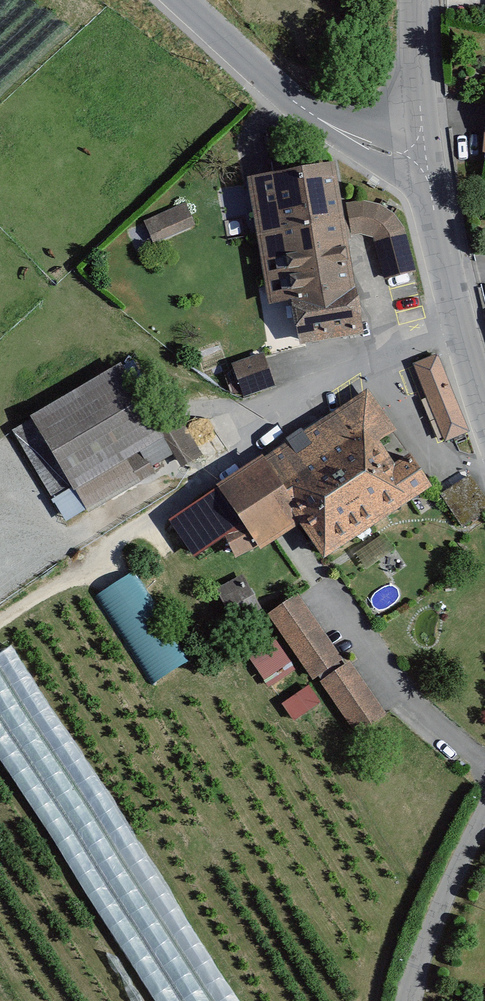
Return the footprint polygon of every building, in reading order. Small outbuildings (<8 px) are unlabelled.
[(243,175),(270,308),(294,305),(300,341),(363,332),(356,284),(346,235),(356,233),(364,231),(372,233),(386,277),(418,267),(407,226),(396,212),(380,201),(361,199),(351,200),(349,215),(341,218),(330,163),(243,175)] [(147,225),(157,248),(200,230),(190,207),(147,225)] [(414,362),(444,439),(469,430),(439,352),(414,362)] [(265,356),(233,367),(246,401),(277,389),(265,356)] [(34,422),(85,506),(173,452),(122,368),(34,422)] [(218,487),(259,548),(299,521),(323,558),(433,486),(367,387),(218,487)] [(484,511),(484,508),(470,479),(444,493),(461,524),(484,511)] [(100,592),(152,684),(189,663),(137,571),(100,592)] [(244,577),(218,591),(240,633),(267,619),(244,577)] [(305,600),(275,619),(317,682),(347,663),(305,600)] [(271,630),(245,648),(265,678),(292,660),(271,630)] [(16,643),(0,652),(0,751),(105,927),(142,906),(151,920),(174,907),(16,643)] [(389,714),(353,666),(323,688),(359,736),(389,714)] [(311,685),(284,703),(295,719),(322,701),(311,685)] [(226,974),(204,985),(205,987),(175,1000),(239,1000),(226,974)]
